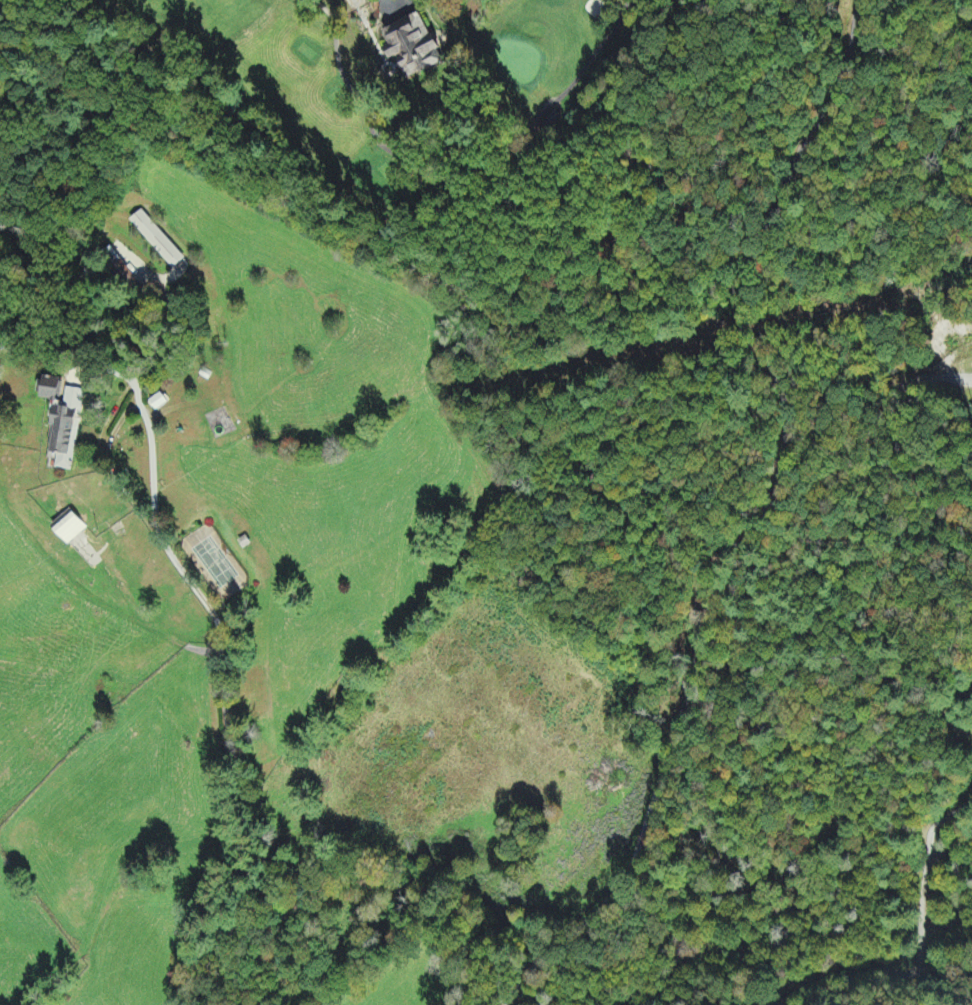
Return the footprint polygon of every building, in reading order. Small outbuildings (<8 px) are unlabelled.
[(382,31),(389,48),(384,51),(389,63),(395,60),(405,82),(444,64),(422,13),(382,31)] [(129,223),(174,271),(185,260),(140,212),(129,223)] [(59,378),(40,377),(39,400),(58,401),(59,378)] [(84,391),(66,389),(63,409),(52,408),(50,427),(53,427),(50,453),(57,454),(55,470),(70,472),(76,422),(81,423),(84,391)] [(149,402),(156,412),(168,404),(161,394),(149,402)] [(51,527),(69,546),(87,529),(70,510),(51,527)]
